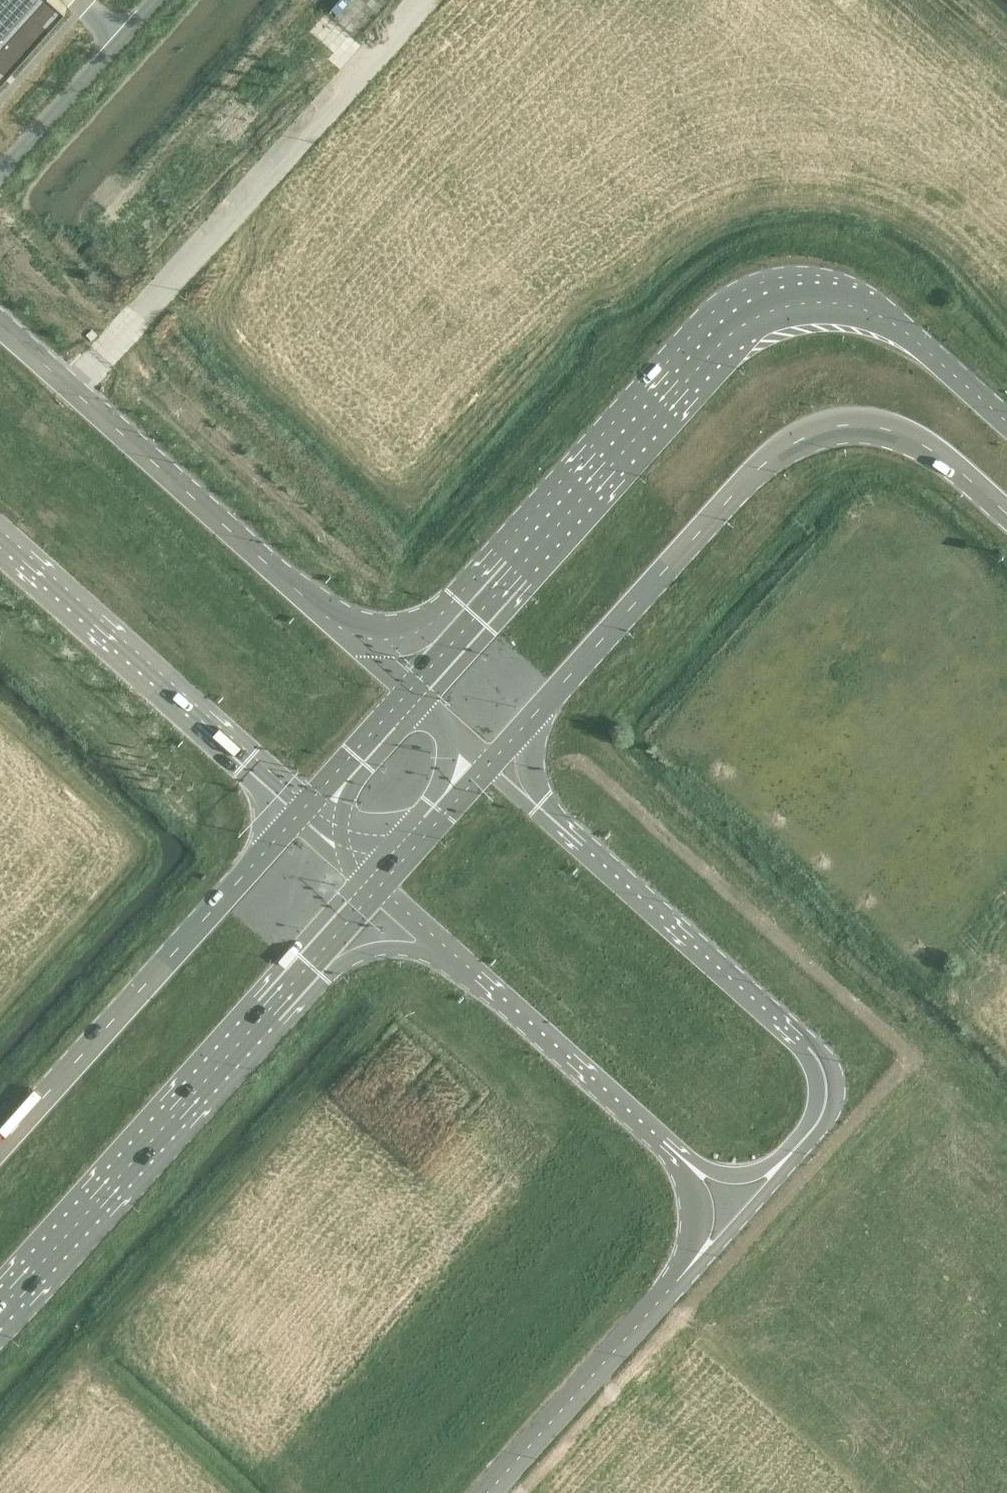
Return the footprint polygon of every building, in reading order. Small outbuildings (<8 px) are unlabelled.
[(67,6),(60,0),(0,0),(0,81),(67,6)]
